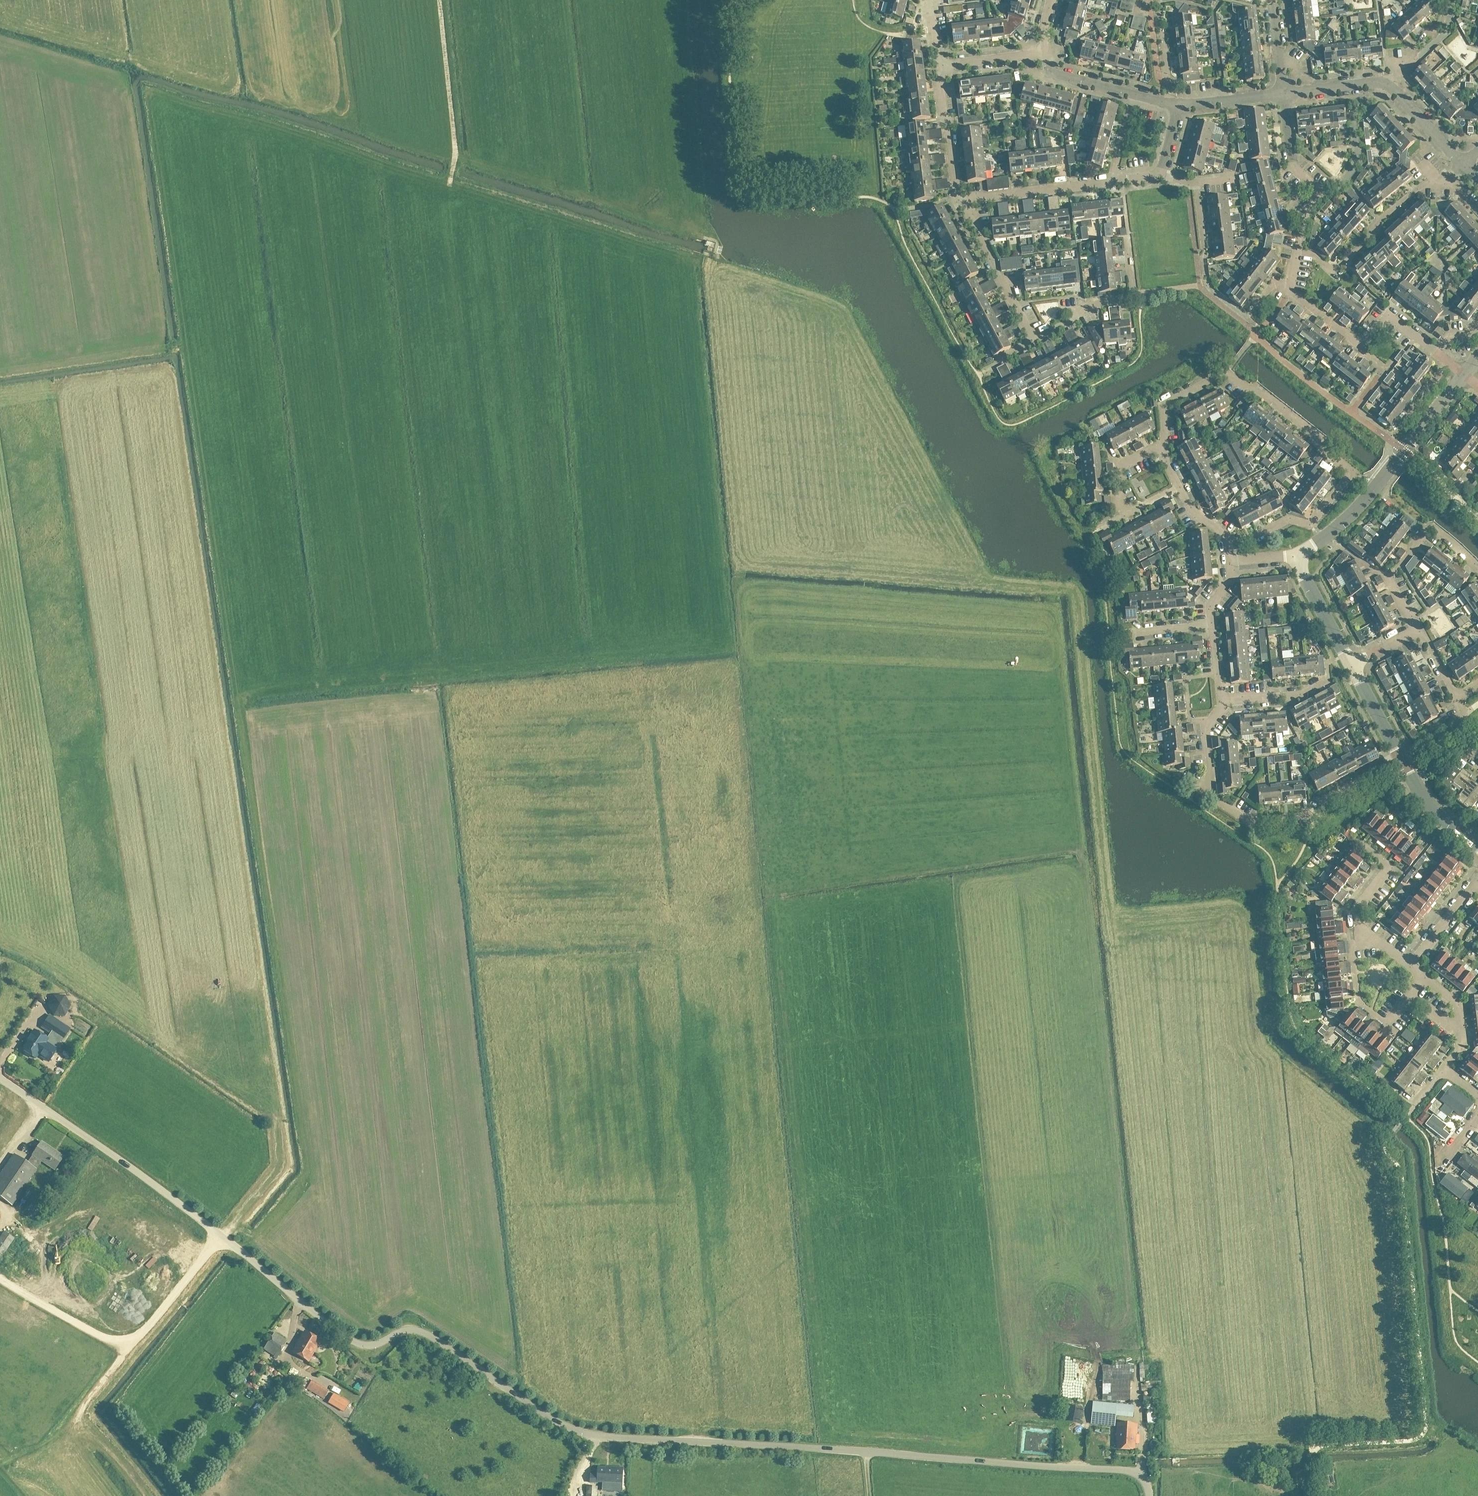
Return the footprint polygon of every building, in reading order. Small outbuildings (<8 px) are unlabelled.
[(1089,0),(1071,0),(1069,4),(1087,9),(1089,0)] [(1310,0),(1292,0),(1293,8),(1311,6),(1310,0)] [(1430,0),(1420,0),(1417,3),(1429,16),(1437,8),(1430,0)] [(902,19),(905,7),(888,2),(885,15),(902,19)] [(1025,19),(1029,7),(1011,2),(1008,15),(1007,20),(1011,24),(1016,30),(1022,24),(1023,19),(1025,19)] [(1132,11),(1134,5),(1121,2),(1120,8),(1132,11)] [(1429,16),(1417,3),(1408,11),(1420,24),(1429,16)] [(1083,21),(1087,9),(1069,4),(1066,17),(1083,21)] [(1192,27),(1191,15),(1188,15),(1188,12),(1188,11),(1190,8),(1184,4),(1178,12),(1179,17),(1173,17),(1175,29),(1192,27)] [(1257,22),(1255,10),(1247,11),(1247,8),(1232,4),(1233,12),(1234,14),(1236,14),(1238,14),(1239,24),(1257,22)] [(1312,17),(1311,6),(1293,8),(1294,20),(1312,17)] [(1420,24),(1408,11),(1400,19),(1412,32),(1420,24)] [(1137,29),(1140,17),(1134,15),(1131,28),(1137,29)] [(1076,41),(1078,33),(1080,34),(1083,21),(1066,17),(1063,29),(1066,30),(1064,37),(1066,38),(1071,39),(1076,41)] [(1143,31),(1146,19),(1140,17),(1137,29),(1143,31)] [(1313,29),(1312,17),(1294,20),(1296,31),(1313,29)] [(1330,30),(1336,21),(1333,18),(1326,27),(1330,30)] [(1412,32),(1400,19),(1391,27),(1393,29),(1390,31),(1386,31),(1385,38),(1396,39),(1399,36),(1403,40),(1412,32)] [(1016,30),(1011,24),(1007,20),(1002,20),(989,21),(991,39),(1004,38),(1004,36),(1010,35),(1016,30)] [(1104,25),(1101,20),(1094,24),(1097,29),(1104,25)] [(991,39),(989,21),(977,23),(979,41),(991,39)] [(1340,23),(1336,21),(1330,30),(1333,32),(1340,23)] [(1258,33),(1257,22),(1239,24),(1241,35),(1258,33)] [(979,41),(977,23),(964,24),(966,42),(979,41)] [(966,42),(964,24),(951,26),(954,44),(966,42)] [(1106,30),(1104,25),(1097,29),(1100,33),(1106,30)] [(1020,40),(1028,34),(1021,26),(1014,32),(1020,40)] [(1222,32),(1222,26),(1217,26),(1219,37),(1224,37),(1226,37),(1225,31),(1222,32)] [(1201,33),(1193,34),(1192,27),(1175,29),(1176,40),(1194,38),(1202,37),(1201,33)] [(1316,47),(1319,44),(1315,41),(1313,29),(1296,31),(1297,43),(1303,42),(1303,47),(1311,53),(1316,47)] [(1260,44),(1258,33),(1241,35),(1242,46),(1260,44)] [(1195,50),(1194,38),(1176,40),(1177,52),(1195,50)] [(1383,57),(1380,40),(1369,41),(1371,59),(1383,57)] [(1092,61),(1097,44),(1084,41),(1080,58),(1092,61)] [(1371,59),(1369,41),(1357,43),(1359,60),(1371,59)] [(922,55),(920,42),(901,44),(902,52),(896,53),(896,56),(897,58),(922,55)] [(1359,60),(1357,43),(1346,44),(1348,62),(1359,60)] [(1104,65),(1109,47),(1097,44),(1092,61),(1104,65)] [(1261,56),(1260,44),(1242,46),(1243,58),(1261,56)] [(1348,62),(1346,44),(1335,45),(1337,63),(1348,62)] [(1337,63),(1335,45),(1323,47),(1323,49),(1319,50),(1316,47),(1311,53),(1320,60),(1324,59),(1325,64),(1337,63)] [(1117,68),(1121,51),(1109,47),(1104,65),(1117,68)] [(1196,61),(1195,50),(1177,52),(1179,63),(1196,61)] [(1129,71),(1133,54),(1121,51),(1117,68),(1129,71)] [(1141,75),(1146,57),(1133,54),(1129,71),(1141,75)] [(923,67),(922,55),(897,58),(897,63),(903,62),(904,70),(923,67)] [(1262,67),(1261,56),(1243,58),(1245,69),(1262,67)] [(1198,73),(1196,61),(1179,63),(1180,75),(1183,75),(1184,83),(1200,81),(1199,73),(1198,73)] [(1419,85),(1432,73),(1424,65),(1411,77),(1419,85)] [(925,80),(923,67),(904,70),(905,77),(899,78),(900,83),(925,80)] [(1264,79),(1262,67),(1245,69),(1246,81),(1264,79)] [(1427,94),(1440,82),(1432,73),(1419,85),(1427,94)] [(1011,94),(1009,76),(996,78),(998,96),(1011,94)] [(998,96),(996,78),(984,79),(986,97),(998,96)] [(986,97),(984,79),(971,81),(973,99),(986,97)] [(926,92),(925,80),(900,83),(900,88),(907,87),(907,95),(926,92)] [(973,99),(971,81),(958,82),(961,100),(973,99)] [(1434,102),(1447,90),(1440,82),(1427,94),(1434,102)] [(1033,104),(1038,87),(1025,83),(1025,85),(1021,84),(1014,85),(1016,99),(1021,100),(1021,101),(1033,104)] [(1045,107),(1050,90),(1038,87),(1033,104),(1045,107)] [(1058,110),(1062,93),(1050,90),(1045,107),(1058,110)] [(1442,111),(1455,99),(1447,90),(1434,102),(1442,111)] [(928,105),(926,92),(907,95),(908,102),(902,103),(903,108),(928,105)] [(1072,106),(1075,96),(1062,93),(1058,110),(1070,114),(1072,106)] [(1085,111),(1088,99),(1082,97),(1078,110),(1085,111)] [(1461,109),(1463,107),(1455,99),(1442,111),(1450,119),(1454,116),(1457,119),(1468,120),(1468,112),(1464,112),(1461,109)] [(1114,119),(1118,107),(1101,102),(1097,115),(1114,119)] [(1473,108),(1475,110),(1472,112),(1468,112),(1468,120),(1477,120),(1477,103),(1473,108)] [(929,118),(928,105),(903,108),(903,113),(910,112),(911,120),(929,118)] [(1377,126),(1389,115),(1381,106),(1366,120),(1369,123),(1372,121),(1377,126)] [(1346,124),(1344,107),(1332,109),(1334,129),(1339,128),(1338,125),(1346,124)] [(1370,116),(1377,109),(1375,107),(1367,113),(1370,116)] [(1265,121),(1263,108),(1244,111),(1245,120),(1242,120),(1242,119),(1235,120),(1235,124),(1265,121)] [(1334,129),(1332,109),(1320,110),(1322,127),(1330,126),(1330,129),(1334,129)] [(1322,127),(1320,110),(1308,112),(1310,132),(1315,131),(1314,128),(1322,127)] [(1310,132),(1308,112),(1296,113),(1298,130),(1306,129),(1306,132),(1310,132)] [(1111,131),(1114,119),(1097,115),(1094,127),(1111,131)] [(1382,138),(1397,124),(1389,115),(1377,126),(1382,132),(1379,134),(1382,138)] [(976,122),(975,116),(963,117),(963,124),(976,122)] [(1212,134),(1214,125),(1195,120),(1192,132),(1221,139),(1222,135),(1215,133),(1215,135),(1212,134)] [(1266,133),(1265,121),(1235,124),(1236,129),(1243,128),(1243,127),(1246,126),(1247,135),(1266,133)] [(925,131),(924,123),(905,125),(907,138),(931,135),(931,130),(925,131)] [(1393,144),(1406,133),(1397,124),(1382,138),(1385,141),(1388,138),(1393,144)] [(1108,144),(1111,131),(1094,127),(1091,139),(1108,144)] [(981,137),(980,129),(961,131),(963,144),(988,141),(987,136),(981,137)] [(1208,149),(1210,140),(1213,141),(1213,142),(1220,144),(1221,139),(1192,132),(1189,143),(1208,149)] [(1268,145),(1266,133),(1247,135),(1248,144),(1245,144),(1245,143),(1238,144),(1238,148),(1268,145)] [(1407,148),(1414,142),(1406,133),(1393,144),(1398,150),(1396,152),(1399,156),(1399,159),(1406,159),(1407,148)] [(927,148),(926,141),(932,140),(931,135),(907,138),(908,151),(927,148)] [(1061,166),(1059,149),(1052,150),(1050,138),(1045,139),(1045,140),(1045,142),(1048,167),(1061,166)] [(1105,156),(1108,144),(1091,139),(1087,151),(1105,156)] [(1048,167),(1045,142),(1045,140),(1040,140),(1041,151),(1034,152),(1036,169),(1048,167)] [(983,154),(982,147),(988,146),(988,141),(963,144),(964,157),(983,154)] [(1206,157),(1208,149),(1189,143),(1186,155),(1215,163),(1216,159),(1209,157),(1209,158),(1206,157)] [(1269,157),(1268,145),(1238,148),(1239,153),(1246,152),(1246,150),(1249,150),(1250,159),(1269,157)] [(1036,169),(1034,152),(1027,153),(1026,147),(1021,148),(1023,170),(1036,169)] [(928,156),(927,148),(908,151),(909,154),(906,154),(905,156),(906,162),(906,164),(935,160),(934,155),(928,156)] [(1010,172),(1011,172),(1011,173),(1015,173),(1016,174),(1023,173),(1023,170),(1021,148),(1016,148),(1016,154),(1008,155),(1010,172)] [(1101,168),(1105,156),(1087,151),(1084,164),(1101,168)] [(984,162),(983,154),(964,157),(966,169),(991,166),(990,162),(990,161),(984,162)] [(1202,172),(1204,163),(1207,164),(1207,165),(1214,167),(1215,163),(1186,155),(1183,167),(1202,172)] [(1410,160),(1406,159),(1399,159),(1399,162),(1395,165),(1397,168),(1391,173),(1402,186),(1411,178),(1407,172),(1409,170),(1410,160)] [(930,173),(929,166),(935,165),(935,160),(906,164),(906,165),(907,171),(909,173),(911,172),(911,176),(930,173)] [(1235,170),(1237,162),(1230,160),(1228,168),(1235,170)] [(1271,172),(1268,160),(1251,165),(1253,172),(1243,175),(1245,179),(1271,172)] [(986,179),(985,172),(992,171),(991,166),(966,169),(968,182),(986,180),(986,179)] [(1274,184),(1271,172),(1245,179),(1246,183),(1256,181),(1257,188),(1274,184)] [(931,181),(930,173),(911,176),(913,188),(938,185),(937,180),(931,181)] [(1402,186),(1391,173),(1385,177),(1383,175),(1379,177),(1392,193),(1402,186)] [(1392,193),(1379,177),(1376,180),(1378,183),(1372,188),(1383,201),(1392,193)] [(1277,196),(1274,184),(1257,188),(1259,196),(1249,198),(1251,203),(1277,196)] [(933,199),(932,191),(938,190),(938,185),(913,188),(914,201),(933,199)] [(1345,191),(1348,195),(1353,200),(1346,208),(1348,210),(1361,221),(1369,212),(1354,198),(1357,196),(1350,187),(1345,191)] [(1383,201),(1372,188),(1366,193),(1364,190),(1360,193),(1373,209),(1383,201)] [(1228,207),(1227,199),(1230,198),(1230,200),(1238,199),(1237,194),(1207,198),(1209,210),(1228,207)] [(1280,208),(1277,196),(1251,203),(1252,207),(1262,204),(1263,212),(1280,208)] [(1452,223),(1464,212),(1455,203),(1451,198),(1448,201),(1438,201),(1438,208),(1437,216),(1440,216),(1444,220),(1446,218),(1452,223)] [(1117,223),(1116,217),(1124,216),(1122,199),(1109,201),(1112,224),(1117,223)] [(1112,224),(1109,201),(1096,203),(1098,219),(1106,218),(1107,224),(1108,230),(1112,230),(1112,224)] [(1437,216),(1438,208),(1427,208),(1421,201),(1411,210),(1423,222),(1428,217),(1431,219),(1434,216),(1437,216)] [(1092,226),(1091,220),(1098,219),(1096,203),(1084,204),(1087,227),(1092,226)] [(1087,227),(1084,204),(1071,206),(1073,222),(1081,221),(1082,227),(1087,227)] [(948,217),(942,205),(925,214),(929,221),(924,224),(926,229),(948,217)] [(1070,230),(1068,211),(1060,212),(1059,206),(1054,207),(1057,232),(1057,236),(1064,235),(1065,234),(1066,233),(1065,231),(1070,230)] [(1057,232),(1054,207),(1049,207),(1049,214),(1042,214),(1044,233),(1057,232)] [(1230,217),(1228,207),(1209,210),(1210,222),(1240,218),(1239,214),(1232,215),(1232,216),(1230,217)] [(1258,213),(1260,221),(1255,222),(1257,226),(1274,222),(1283,219),(1280,208),(1263,212),(1258,213)] [(1361,221),(1348,210),(1346,208),(1341,213),(1338,217),(1353,230),(1361,221)] [(1044,233),(1042,214),(1035,215),(1034,209),(1029,210),(1032,235),(1044,233)] [(1032,235),(1029,210),(1024,210),(1024,217),(1017,217),(1019,236),(1032,235)] [(1423,222),(1411,210),(1402,218),(1414,230),(1419,225),(1426,232),(1430,229),(1423,222)] [(924,212),(911,214),(912,222),(925,220),(924,212)] [(1019,236),(1017,217),(1010,218),(1009,212),(1004,213),(1007,238),(1019,236)] [(1452,239),(1472,221),(1464,212),(1452,223),(1457,229),(1449,236),(1452,239)] [(994,239),(1007,238),(1004,213),(999,214),(999,220),(991,221),(994,239)] [(937,237),(954,228),(948,217),(926,229),(929,233),(934,230),(937,237)] [(1353,230),(1338,217),(1335,220),(1337,222),(1332,228),(1345,239),(1353,230)] [(1231,232),(1230,223),(1233,222),(1233,223),(1241,223),(1240,218),(1210,222),(1212,234),(1231,232)] [(1414,230),(1402,218),(1394,226),(1412,246),(1415,243),(1408,235),(1414,230)] [(1274,234),(1286,231),(1283,219),(1274,222),(1257,226),(1257,227),(1263,225),(1265,232),(1266,237),(1265,242),(1265,243),(1272,244),(1272,243),(1273,242),(1274,234)] [(1477,232),(1477,227),(1472,221),(1452,239),(1455,242),(1463,235),(1468,241),(1477,232)] [(1412,246),(1394,226),(1384,234),(1388,238),(1396,246),(1402,241),(1408,249),(1412,246)] [(960,239),(954,228),(937,237),(941,244),(936,247),(938,251),(960,239)] [(1345,239),(1332,228),(1327,234),(1325,231),(1322,234),(1337,248),(1345,239)] [(1232,240),(1231,232),(1212,234),(1213,246),(1243,242),(1242,238),(1235,239),(1235,240),(1232,240)] [(1477,248),(1477,232),(1468,241),(1473,247),(1465,253),(1469,257),(1476,250),(1477,248)] [(1274,234),(1273,242),(1282,244),(1283,236),(1274,234)] [(1337,248),(1322,234),(1319,238),(1321,240),(1316,246),(1319,249),(1327,256),(1328,257),(1337,248)] [(1399,250),(1396,246),(1388,238),(1379,246),(1397,266),(1400,263),(1394,255),(1399,250)] [(949,259),(966,250),(960,239),(938,251),(940,256),(946,253),(949,259)] [(1110,247),(1110,240),(1093,242),(1095,255),(1122,251),(1122,246),(1110,247)] [(1234,256),(1233,246),(1236,246),(1236,247),(1244,247),(1243,242),(1213,246),(1215,258),(1234,256)] [(1280,260),(1270,253),(1272,244),(1265,243),(1264,247),(1261,251),(1264,253),(1259,259),(1272,270),(1280,260)] [(1397,266),(1379,246),(1370,254),(1381,267),(1387,261),(1394,269),(1397,266)] [(1319,249),(1316,252),(1325,259),(1327,256),(1319,249)] [(972,262),(966,250),(949,259),(953,266),(947,269),(950,273),(972,262)] [(1113,265),(1112,258),(1123,256),(1122,251),(1095,255),(1096,267),(1113,265)] [(1381,267),(1370,254),(1361,262),(1383,286),(1386,283),(1376,272),(1381,267)] [(1272,270),(1259,259),(1254,265),(1246,259),(1243,262),(1264,279),(1272,270)] [(961,282),(978,273),(972,262),(950,273),(952,278),(958,275),(961,282)] [(1036,267),(1039,292),(1047,291),(1047,288),(1051,288),(1049,271),(1042,272),(1040,262),(1036,263),(1036,267)] [(1264,279),(1243,262),(1241,266),(1249,272),(1244,278),(1257,289),(1264,279)] [(1383,286),(1361,262),(1352,271),(1363,283),(1369,278),(1380,289),(1383,286)] [(1056,270),(1049,271),(1051,288),(1056,287),(1056,289),(1064,289),(1063,286),(1061,263),(1056,264),(1056,270)] [(1077,285),(1075,268),(1067,269),(1066,263),(1061,263),(1063,286),(1064,289),(1072,288),(1072,285),(1077,285)] [(1114,272),(1113,265),(1096,267),(1098,280),(1121,277),(1127,276),(1126,271),(1114,272)] [(1031,293),(1039,292),(1036,267),(1031,267),(1031,273),(1024,274),(1026,291),(1030,290),(1031,293)] [(1225,273),(1222,276),(1228,281),(1231,278),(1225,273)] [(1404,301),(1414,288),(1409,284),(1415,276),(1411,273),(1394,294),(1404,301)] [(1116,291),(1115,283),(1125,281),(1125,277),(1121,278),(1121,277),(1098,280),(1095,280),(1096,288),(1097,289),(1099,288),(1099,293),(1116,291)] [(1257,289),(1244,278),(1239,284),(1231,278),(1228,281),(1250,298),(1257,289)] [(964,300),(986,288),(984,284),(978,287),(974,280),(958,289),(964,300)] [(1250,298),(1228,281),(1226,285),(1234,291),(1229,297),(1242,308),(1250,298)] [(1477,281),(1472,287),(1464,281),(1462,284),(1477,297),(1477,282),(1477,281)] [(1414,309),(1432,286),(1433,285),(1430,282),(1427,285),(1420,293),(1414,288),(1404,301),(1414,309)] [(1423,316),(1436,301),(1430,296),(1438,286),(1435,283),(1432,287),(1432,286),(1414,309),(1423,316)] [(1462,284),(1459,288),(1467,294),(1462,300),(1475,310),(1477,307),(1477,297),(1462,284)] [(987,302),(983,296),(989,293),(986,288),(964,300),(970,311),(987,302)] [(1339,309),(1350,296),(1340,288),(1329,301),(1339,309)] [(1349,316),(1359,303),(1350,296),(1339,309),(1349,316)] [(1475,310),(1462,300),(1457,306),(1455,304),(1452,308),(1448,308),(1449,316),(1460,314),(1467,320),(1475,310)] [(1449,316),(1448,308),(1445,308),(1436,301),(1423,316),(1433,324),(1439,317),(1449,316)] [(976,322),(998,310),(996,306),(990,309),(987,302),(970,311),(976,322)] [(1358,324),(1369,311),(1359,303),(1349,316),(1358,324)] [(1327,312),(1331,306),(1328,304),(1323,309),(1327,312)] [(1284,329),(1294,316),(1284,308),(1274,322),(1284,329)] [(998,325),(995,318),(1000,315),(998,310),(976,322),(982,333),(998,325)] [(1135,333),(1130,333),(1129,322),(1121,322),(1120,316),(1115,317),(1118,342),(1118,346),(1126,345),(1127,343),(1126,341),(1131,340),(1131,339),(1135,339),(1135,333)] [(1295,334),(1304,324),(1303,323),(1294,316),(1284,329),(1294,337),(1296,334),(1295,334)] [(1118,342),(1115,317),(1110,318),(1110,324),(1103,325),(1103,321),(1102,321),(1105,343),(1118,342)] [(1105,343),(1102,321),(1097,322),(1088,327),(1095,341),(1098,347),(1105,343)] [(1315,328),(1305,321),(1303,323),(1304,324),(1295,334),(1296,334),(1294,337),(1302,343),(1304,341),(1305,342),(1315,328)] [(988,345),(1010,333),(1007,328),(1002,331),(998,325),(982,333),(988,345)] [(1314,349),(1325,336),(1315,328),(1305,342),(1314,349)] [(1010,347),(1007,340),(1012,337),(1010,333),(988,345),(994,356),(1010,347)] [(1324,357),(1334,343),(1325,336),(1314,349),(1324,357)] [(1095,353),(1087,339),(1080,342),(1077,337),(1072,339),(1083,359),(1085,363),(1093,359),(1091,355),(1095,353)] [(1083,359),(1072,339),(1068,342),(1069,345),(1063,348),(1072,365),(1075,363),(1076,365),(1077,365),(1077,366),(1078,366),(1079,366),(1080,366),(1085,363),(1083,359)] [(1333,364),(1342,354),(1344,351),(1338,346),(1340,344),(1336,341),(1334,343),(1324,357),(1322,359),(1331,367),(1331,366),(1333,364)] [(1290,347),(1286,352),(1292,356),(1296,352),(1290,347)] [(1072,365),(1063,348),(1056,352),(1055,349),(1050,351),(1061,371),(1062,374),(1069,371),(1069,369),(1068,367),(1072,365)] [(1349,356),(1353,359),(1357,353),(1354,350),(1349,356)] [(1061,371),(1050,351),(1046,354),(1048,359),(1042,363),(1050,377),(1061,371)] [(1333,364),(1331,366),(1341,374),(1351,361),(1353,359),(1349,356),(1347,358),(1342,354),(1333,364)] [(1407,362),(1408,362),(1424,375),(1432,365),(1431,364),(1424,359),(1418,355),(1413,361),(1410,358),(1407,362)] [(1426,356),(1424,359),(1431,364),(1433,361),(1426,356)] [(1050,377),(1042,363),(1035,366),(1032,361),(1028,363),(1041,387),(1052,381),(1050,377)] [(1359,363),(1357,366),(1351,361),(1341,374),(1350,382),(1361,369),(1363,366),(1359,363)] [(1424,375),(1408,362),(1405,366),(1408,368),(1403,375),(1407,378),(1407,377),(1416,385),(1417,384),(1424,375)] [(1041,387),(1028,363),(1023,365),(1026,371),(1020,374),(1027,389),(1031,387),(1031,389),(1033,390),(1035,390),(1041,387)] [(1360,389),(1370,376),(1364,371),(1366,369),(1364,368),(1363,366),(1361,369),(1350,382),(1360,389)] [(1027,389),(1020,374),(1013,378),(1010,372),(1006,375),(1016,395),(1018,398),(1025,394),(1025,392),(1024,391),(1027,389)] [(1016,395),(1006,375),(1001,377),(1004,383),(997,386),(1005,401),(1016,395)] [(1421,387),(1417,384),(1416,385),(1407,377),(1407,378),(1403,383),(1400,381),(1397,385),(1413,397),(1421,387)] [(1413,397),(1397,385),(1394,388),(1397,390),(1392,396),(1405,407),(1413,397)] [(1229,406),(1220,390),(1210,395),(1219,412),(1229,406)] [(1219,412),(1210,395),(1200,400),(1208,417),(1219,412)] [(1405,407),(1392,396),(1388,402),(1385,400),(1382,403),(1398,416),(1405,407)] [(1252,425),(1264,411),(1255,403),(1254,404),(1249,399),(1240,410),(1246,415),(1243,418),(1252,425)] [(1208,417),(1200,400),(1190,406),(1198,422),(1208,417)] [(1398,416),(1382,403),(1379,407),(1382,409),(1377,416),(1390,426),(1398,416)] [(1198,422),(1190,406),(1179,411),(1188,428),(1198,422)] [(1261,432),(1273,418),(1264,411),(1252,425),(1261,432)] [(1155,429),(1146,412),(1136,418),(1144,434),(1155,429)] [(1476,415),(1469,424),(1477,431),(1477,417),(1476,415)] [(1144,434),(1136,418),(1126,423),(1134,439),(1144,434)] [(1270,439),(1282,425),(1273,418),(1261,432),(1270,439)] [(1134,439),(1126,423),(1115,428),(1124,445),(1134,439)] [(1469,424),(1462,433),(1477,445),(1477,443),(1477,431),(1469,424)] [(1279,446),(1291,432),(1282,425),(1270,439),(1279,446)] [(1124,445),(1115,428),(1105,434),(1114,450),(1124,445)] [(1288,454),(1300,439),(1291,432),(1279,446),(1288,454)] [(1477,445),(1462,433),(1455,442),(1470,454),(1477,445)] [(1200,450),(1194,439),(1178,448),(1183,459),(1200,450)] [(1297,461),(1309,446),(1300,439),(1288,454),(1297,461)] [(1470,454),(1455,442),(1448,451),(1463,463),(1470,454)] [(1100,457),(1098,445),(1080,447),(1081,459),(1100,457)] [(1425,447),(1423,450),(1424,458),(1426,460),(1432,452),(1425,447)] [(1205,460),(1200,450),(1183,459),(1188,469),(1205,460)] [(1459,468),(1463,463),(1448,451),(1441,460),(1451,468),(1448,472),(1457,479),(1463,472),(1459,468)] [(1307,457),(1309,455),(1304,452),(1300,458),(1302,460),(1307,457)] [(1243,467),(1249,463),(1243,453),(1237,456),(1243,467)] [(1101,468),(1100,457),(1081,459),(1082,470),(1101,468)] [(1210,470),(1205,460),(1188,469),(1194,479),(1210,470)] [(1162,476),(1160,477),(1153,466),(1129,481),(1140,500),(1167,484),(1162,476)] [(1331,478),(1316,466),(1309,475),(1323,487),(1331,478)] [(1102,480),(1101,468),(1082,470),(1083,482),(1102,480)] [(1216,480),(1210,470),(1194,479),(1199,489),(1216,480)] [(1323,487),(1309,475),(1302,484),(1316,496),(1323,487)] [(1221,490),(1218,485),(1222,483),(1220,478),(1216,480),(1199,489),(1205,499),(1221,490)] [(1103,491),(1102,480),(1083,482),(1084,493),(1103,491)] [(1239,490),(1235,483),(1229,486),(1234,494),(1239,490)] [(1316,496),(1302,484),(1295,493),(1309,505),(1316,496)] [(1222,503),(1227,501),(1221,490),(1205,499),(1213,514),(1225,507),(1222,503)] [(1282,507),(1274,490),(1263,496),(1272,512),(1282,507)] [(1104,498),(1103,491),(1084,493),(1086,505),(1099,503),(1099,508),(1110,507),(1109,497),(1104,498)] [(1309,505),(1295,493),(1287,502),(1293,507),(1290,511),(1297,516),(1300,512),(1302,514),(1309,505)] [(1272,512),(1263,496),(1253,501),(1262,518),(1272,512)] [(1176,522),(1170,511),(1174,509),(1169,499),(1160,503),(1163,508),(1157,511),(1165,528),(1176,522)] [(1262,518),(1253,501),(1243,507),(1252,523),(1262,518)] [(1252,523),(1243,507),(1233,512),(1241,529),(1252,523)] [(1165,528),(1157,511),(1147,517),(1155,533),(1165,528)] [(1399,521),(1398,522),(1394,518),(1387,528),(1402,539),(1409,530),(1408,529),(1413,524),(1397,511),(1393,516),(1399,521)] [(1155,533),(1147,517),(1136,522),(1145,539),(1155,533)] [(1145,539),(1136,522),(1126,527),(1135,544),(1145,539)] [(1135,544),(1126,527),(1116,533),(1125,549),(1135,544)] [(1362,528),(1358,533),(1363,538),(1367,534),(1366,532),(1362,528)] [(1402,539),(1387,528),(1380,537),(1394,548),(1402,539)] [(1116,533),(1110,536),(1108,531),(1099,535),(1100,537),(1104,546),(1109,543),(1115,555),(1125,549),(1116,533)] [(1208,544),(1207,532),(1189,534),(1190,546),(1208,544)] [(1394,548),(1380,537),(1373,545),(1387,557),(1394,548)] [(1387,557),(1373,545),(1366,554),(1365,553),(1365,552),(1351,541),(1347,547),(1363,559),(1366,555),(1380,566),(1387,557)] [(1209,555),(1208,544),(1190,546),(1191,557),(1209,555)] [(1430,569),(1442,555),(1433,548),(1421,562),(1430,569)] [(1346,558),(1349,555),(1344,551),(1341,554),(1334,564),(1339,567),(1344,561),(1346,558)] [(1211,567),(1209,555),(1191,557),(1192,568),(1211,567)] [(1439,577),(1451,562),(1442,555),(1430,569),(1439,577)] [(1362,576),(1357,566),(1354,560),(1342,566),(1345,572),(1340,574),(1346,585),(1362,576)] [(1448,584),(1460,569),(1451,562),(1439,577),(1448,584)] [(1212,578),(1211,567),(1192,568),(1193,580),(1212,578)] [(1331,579),(1336,572),(1330,568),(1325,575),(1331,579)] [(1458,591),(1469,576),(1460,569),(1448,584),(1445,588),(1451,594),(1455,594),(1457,591),(1458,591)] [(1368,586),(1367,586),(1362,576),(1346,585),(1351,595),(1356,593),(1355,593),(1368,586)] [(1288,596),(1286,577),(1274,578),(1276,597),(1288,596)] [(1276,597),(1274,578),(1263,580),(1265,598),(1276,597)] [(1265,598),(1263,580),(1252,581),(1254,599),(1265,598)] [(1254,599),(1252,581),(1240,582),(1242,601),(1254,599)] [(1377,594),(1372,583),(1367,586),(1368,586),(1355,593),(1356,593),(1361,603),(1377,594)] [(1477,596),(1477,587),(1475,584),(1460,594),(1467,604),(1477,596)] [(1188,608),(1186,589),(1174,590),(1176,609),(1188,608)] [(1176,609),(1174,590),(1163,591),(1165,610),(1176,609)] [(1165,610),(1163,591),(1152,592),(1154,611),(1165,610)] [(1154,611),(1152,592),(1140,593),(1142,612),(1154,611)] [(1135,613),(1142,612),(1140,593),(1129,595),(1130,607),(1125,608),(1126,618),(1126,619),(1130,619),(1136,618),(1135,613)] [(1383,604),(1377,594),(1361,603),(1366,613),(1383,604)] [(1454,596),(1448,600),(1443,604),(1445,607),(1457,599),(1454,596)] [(1477,610),(1477,596),(1467,604),(1473,613),(1477,610)] [(1432,597),(1426,601),(1429,605),(1430,607),(1436,603),(1432,597)] [(1235,598),(1233,601),(1230,604),(1235,608),(1240,602),(1235,598)] [(1388,614),(1383,604),(1366,613),(1372,623),(1388,614)] [(1244,624),(1243,612),(1224,614),(1226,626),(1244,624)] [(1393,612),(1388,614),(1372,623),(1377,633),(1394,625),(1391,620),(1396,618),(1393,612)] [(1458,624),(1467,618),(1465,614),(1455,621),(1458,624)] [(1278,616),(1271,617),(1271,619),(1272,626),(1279,625),(1278,616)] [(1263,618),(1255,619),(1256,623),(1257,627),(1263,626),(1263,620),(1263,618)] [(1460,628),(1465,624),(1469,621),(1467,618),(1458,624),(1460,628)] [(1245,631),(1244,624),(1226,626),(1227,637),(1250,635),(1250,632),(1248,631),(1245,631)] [(1290,627),(1283,627),(1284,634),(1288,633),(1289,640),(1292,639),(1290,627)] [(1357,637),(1360,642),(1365,640),(1362,634),(1357,637)] [(1246,647),(1246,641),(1251,641),(1250,635),(1227,637),(1228,649),(1246,647)] [(1199,662),(1198,649),(1203,648),(1202,637),(1192,638),(1192,644),(1186,644),(1187,663),(1199,662)] [(1437,651),(1447,645),(1443,638),(1433,644),(1437,651)] [(1142,667),(1140,649),(1134,650),(1133,644),(1123,645),(1124,656),(1129,656),(1130,669),(1142,667)] [(1187,663),(1186,644),(1174,645),(1176,664),(1187,663)] [(1176,664),(1174,645),(1163,647),(1165,665),(1176,664)] [(1476,645),(1467,652),(1477,667),(1477,666),(1477,648),(1476,645)] [(1165,665),(1163,647),(1152,648),(1153,666),(1165,665)] [(1247,654),(1246,647),(1228,649),(1229,660),(1252,658),(1253,658),(1252,654),(1251,653),(1247,654)] [(1153,666),(1152,648),(1140,649),(1142,667),(1153,666)] [(1284,678),(1282,659),(1276,660),(1275,651),(1270,652),(1273,679),(1284,678)] [(1477,667),(1467,652),(1457,658),(1468,673),(1477,667)] [(1414,664),(1409,653),(1394,661),(1392,657),(1386,660),(1394,675),(1398,673),(1414,664)] [(1319,674),(1317,656),(1305,657),(1307,676),(1319,674)] [(1307,676),(1305,657),(1294,658),(1296,677),(1307,676)] [(1249,670),(1248,664),(1251,664),(1251,662),(1252,662),(1252,658),(1229,660),(1230,671),(1249,670)] [(1296,677),(1294,658),(1282,659),(1284,678),(1296,677)] [(1468,673),(1457,658),(1448,665),(1458,680),(1468,673)] [(1420,674),(1414,664),(1398,673),(1403,683),(1420,674)] [(1425,684),(1422,678),(1432,673),(1429,669),(1424,672),(1420,674),(1403,683),(1409,693),(1425,684)] [(1250,681),(1249,670),(1230,671),(1231,683),(1250,681)] [(1173,696),(1172,684),(1153,686),(1154,697),(1173,696)] [(1431,695),(1425,684),(1409,693),(1414,702),(1414,703),(1426,696),(1427,697),(1430,695),(1431,695)] [(1340,705),(1331,689),(1320,694),(1329,711),(1340,705)] [(1321,721),(1326,718),(1323,714),(1329,711),(1320,694),(1310,700),(1319,716),(1321,721)] [(1432,707),(1435,705),(1430,695),(1427,697),(1426,696),(1414,703),(1414,702),(1409,705),(1415,715),(1432,707)] [(1174,707),(1173,696),(1154,697),(1155,709),(1174,707)] [(1319,716),(1310,700),(1300,705),(1309,722),(1319,716)] [(1309,722),(1300,705),(1290,711),(1299,727),(1309,722)] [(1439,713),(1435,705),(1432,707),(1415,715),(1421,726),(1437,717),(1436,715),(1439,713)] [(1175,718),(1174,707),(1155,709),(1157,720),(1175,718)] [(1287,729),(1285,713),(1274,714),(1275,732),(1283,732),(1283,736),(1289,735),(1289,729),(1287,729)] [(1269,737),(1269,733),(1275,732),(1274,714),(1262,715),(1264,733),(1264,738),(1269,737)] [(1264,733),(1262,715),(1251,716),(1253,735),(1259,734),(1259,738),(1261,739),(1265,739),(1264,738),(1264,733)] [(1251,716),(1239,717),(1241,736),(1253,735),(1251,716)] [(1353,723),(1350,717),(1346,719),(1347,720),(1337,725),(1340,730),(1353,723)] [(1176,729),(1175,718),(1157,720),(1158,732),(1163,732),(1163,731),(1176,730),(1176,729)] [(1233,721),(1228,725),(1234,734),(1239,731),(1233,721)] [(1182,741),(1181,729),(1176,729),(1176,730),(1163,731),(1163,732),(1164,743),(1182,741)] [(1329,735),(1326,730),(1321,733),(1324,738),(1329,735)] [(1237,741),(1229,742),(1224,742),(1223,738),(1212,739),(1213,749),(1218,748),(1219,755),(1238,753),(1237,741)] [(1183,752),(1182,741),(1164,743),(1165,754),(1183,752)] [(1373,747),(1370,741),(1359,747),(1368,764),(1379,758),(1377,754),(1373,747)] [(1368,764),(1359,747),(1354,750),(1351,745),(1347,748),(1349,752),(1358,769),(1368,764)] [(1377,745),(1373,747),(1377,754),(1381,752),(1377,745)] [(1358,769),(1349,752),(1347,748),(1343,750),(1345,755),(1339,758),(1348,774),(1358,769)] [(1184,759),(1183,752),(1165,754),(1166,766),(1179,764),(1179,769),(1191,768),(1190,758),(1184,759)] [(1239,764),(1238,753),(1219,755),(1220,766),(1239,764)] [(1348,774),(1339,758),(1329,763),(1338,780),(1348,774)] [(1453,764),(1453,763),(1450,759),(1449,758),(1442,763),(1446,769),(1453,764)] [(1338,780),(1329,763),(1319,768),(1328,785),(1338,780)] [(1240,776),(1239,764),(1220,766),(1221,777),(1240,776)] [(1471,780),(1455,767),(1447,777),(1463,790),(1456,799),(1463,805),(1477,785),(1472,779),(1471,780)] [(1328,785),(1319,768),(1309,774),(1317,790),(1328,785)] [(1241,787),(1240,776),(1221,777),(1222,784),(1216,785),(1217,795),(1229,793),(1228,789),(1241,787)] [(1306,800),(1304,781),(1292,782),(1294,801),(1306,800)] [(1294,801),(1292,782),(1281,783),(1282,802),(1294,801)] [(1282,802),(1281,783),(1269,785),(1271,803),(1282,802)] [(1271,803),(1269,785),(1258,786),(1259,804),(1271,803)] [(1463,805),(1470,810),(1477,801),(1477,802),(1477,785),(1463,805)] [(1392,813),(1397,817),(1401,812),(1396,808),(1392,813)] [(1370,834),(1381,821),(1384,816),(1376,810),(1362,828),(1370,834)] [(1401,812),(1397,817),(1401,820),(1407,814),(1402,810),(1401,812)] [(1378,841),(1392,823),(1387,819),(1384,823),(1381,821),(1370,834),(1378,841)] [(1386,847),(1397,833),(1393,831),(1397,827),(1392,823),(1378,841),(1386,847)] [(1343,834),(1351,841),(1356,835),(1347,828),(1343,834)] [(1394,853),(1408,835),(1400,829),(1397,833),(1386,847),(1394,853)] [(1402,860),(1413,846),(1409,843),(1413,839),(1408,835),(1394,853),(1402,860)] [(1402,860),(1410,866),(1424,848),(1419,844),(1416,849),(1413,846),(1402,860)] [(1447,849),(1444,853),(1451,859),(1454,855),(1447,849)] [(1369,867),(1349,851),(1343,859),(1357,870),(1359,867),(1366,872),(1369,867)] [(1317,853),(1315,856),(1321,861),(1323,858),(1317,853)] [(1451,859),(1444,853),(1440,857),(1444,861),(1442,864),(1455,875),(1462,867),(1451,859)] [(1354,873),(1357,870),(1343,859),(1336,867),(1357,883),(1360,879),(1354,873)] [(1455,875),(1442,864),(1439,867),(1435,864),(1431,869),(1449,883),(1455,875)] [(1357,883),(1336,867),(1330,875),(1344,886),(1346,883),(1353,888),(1357,883)] [(1427,873),(1425,877),(1429,880),(1443,891),(1449,883),(1431,869),(1427,873)] [(1341,889),(1344,886),(1330,875),(1324,883),(1344,899),(1348,895),(1341,889)] [(1429,880),(1425,877),(1419,885),(1436,899),(1443,891),(1429,880)] [(1344,899),(1324,883),(1318,891),(1327,899),(1331,902),(1334,899),(1340,904),(1344,899)] [(1436,899),(1419,885),(1412,892),(1417,896),(1416,896),(1430,907),(1436,899)] [(1430,907),(1416,896),(1414,899),(1410,896),(1406,901),(1424,915),(1430,907)] [(1333,918),(1331,902),(1327,899),(1326,901),(1315,902),(1316,910),(1315,910),(1316,920),(1333,918)] [(1424,915),(1406,901),(1402,905),(1406,909),(1404,912),(1417,923),(1424,915)] [(1477,923),(1477,907),(1465,923),(1470,926),(1473,922),(1477,925),(1477,923)] [(1417,923),(1404,912),(1401,915),(1397,912),(1393,917),(1411,931),(1417,923)] [(1411,931),(1393,917),(1390,921),(1394,925),(1391,928),(1399,934),(1405,939),(1411,931)] [(1343,927),(1342,921),(1334,922),(1333,918),(1316,920),(1317,930),(1343,927)] [(1335,934),(1343,933),(1343,927),(1317,930),(1318,940),(1335,938),(1335,934)] [(1391,928),(1389,930),(1397,936),(1399,934),(1391,928)] [(1345,948),(1344,942),(1336,943),(1335,938),(1318,940),(1314,941),(1315,951),(1345,948)] [(1337,955),(1346,954),(1345,948),(1315,951),(1316,961),(1320,961),(1338,959),(1337,955)] [(1439,973),(1450,959),(1446,956),(1450,952),(1445,948),(1431,966),(1439,973)] [(1447,979),(1461,961),(1456,957),(1453,961),(1450,959),(1439,973),(1447,979)] [(1347,968),(1347,962),(1338,963),(1338,959),(1320,961),(1322,971),(1347,968)] [(1455,985),(1469,967),(1461,961),(1447,979),(1455,985)] [(1463,992),(1477,974),(1469,967),(1455,985),(1463,992)] [(1340,975),(1348,974),(1347,968),(1322,971),(1323,981),(1340,979),(1340,975)] [(1350,988),(1349,982),(1341,983),(1340,979),(1323,981),(1324,991),(1350,988)] [(1475,997),(1474,995),(1477,991),(1471,986),(1465,993),(1470,997),(1471,1007),(1477,1007),(1477,996),(1475,997)] [(1342,995),(1350,994),(1350,988),(1324,991),(1319,992),(1320,1002),(1325,1001),(1342,999),(1342,995)] [(71,1005),(65,995),(54,995),(48,1005),(54,1015),(65,1016),(71,1005)] [(1348,1013),(1344,1009),(1342,999),(1325,1001),(1327,1016),(1330,1018),(1333,1018),(1334,1017),(1341,1023),(1345,1017),(1347,1014),(1348,1013)] [(1353,1024),(1362,1013),(1357,1009),(1352,1016),(1348,1013),(1347,1014),(1345,1017),(1341,1023),(1338,1026),(1334,1031),(1342,1037),(1345,1033),(1353,1024)] [(1353,1039),(1364,1026),(1361,1023),(1366,1017),(1362,1013),(1353,1024),(1345,1033),(1342,1037),(1350,1044),(1353,1039)] [(61,1042),(70,1028),(49,1015),(41,1027),(53,1035),(52,1036),(61,1042)] [(73,1029),(85,1037),(91,1027),(79,1019),(73,1029)] [(1361,1046),(1377,1026),(1373,1022),(1368,1028),(1364,1026),(1353,1039),(1350,1044),(1358,1050),(1361,1046)] [(1366,1056),(1369,1052),(1380,1038),(1377,1036),(1382,1029),(1377,1026),(1361,1046),(1358,1050),(1366,1056)] [(1406,1029),(1401,1036),(1410,1043),(1416,1036),(1406,1029)] [(48,1062),(57,1049),(48,1042),(49,1040),(36,1031),(23,1051),(36,1060),(39,1056),(48,1062)] [(1317,1032),(1313,1038),(1317,1042),(1322,1036),(1317,1032)] [(1449,1049),(1429,1033),(1422,1041),(1436,1052),(1439,1049),(1445,1054),(1449,1049)] [(1377,1058),(1393,1038),(1389,1034),(1384,1041),(1380,1038),(1369,1052),(1377,1058)] [(1434,1055),(1436,1052),(1422,1041),(1416,1049),(1436,1065),(1440,1060),(1434,1055)] [(1477,1053),(1477,1048),(1476,1048),(1466,1060),(1477,1070),(1477,1057),(1476,1055),(1477,1053)] [(1436,1065),(1416,1049),(1410,1057),(1424,1068),(1426,1065),(1433,1070),(1436,1065)] [(1421,1071),(1424,1068),(1410,1057),(1404,1065),(1424,1081),(1428,1076),(1421,1071)] [(1466,1060),(1459,1068),(1477,1083),(1477,1082),(1477,1076),(1477,1075),(1477,1073),(1477,1070),(1466,1060)] [(1378,1069),(1373,1065),(1369,1071),(1374,1075),(1378,1069)] [(1424,1081),(1404,1065),(1397,1073),(1411,1084),(1414,1080),(1420,1086),(1424,1081)] [(1408,1087),(1411,1084),(1397,1073),(1391,1081),(1411,1097),(1415,1092),(1408,1087)] [(1444,1107),(1436,1100),(1432,1105),(1441,1111),(1442,1109),(1444,1107)] [(1441,1111),(1432,1105),(1429,1109),(1437,1116),(1439,1113),(1441,1111)] [(42,1161),(55,1170),(63,1157),(41,1142),(27,1162),(14,1154),(0,1174),(0,1198),(11,1206),(42,1161)] [(1464,1171),(1460,1176),(1467,1181),(1470,1177),(1464,1171)] [(1472,1176),(1470,1178),(1468,1181),(1476,1187),(1477,1185),(1477,1181),(1472,1176)] [(0,1240),(0,1259),(13,1241),(4,1234),(0,1240)] [(279,1325),(276,1334),(285,1337),(288,1328),(279,1325)] [(308,1361),(320,1340),(305,1331),(292,1352),(308,1361)] [(276,1358),(287,1341),(274,1332),(263,1348),(273,1355),(273,1356),(276,1358)] [(353,1356),(343,1362),(348,1371),(359,1365),(353,1356)] [(1103,1368),(1102,1400),(1130,1401),(1130,1381),(1134,1381),(1134,1369),(1103,1368)] [(351,1381),(348,1389),(360,1394),(364,1386),(351,1381)] [(306,1391),(322,1402),(328,1393),(312,1382),(306,1391)] [(1083,1403),(1083,1393),(1077,1393),(1077,1390),(1063,1389),(1062,1402),(1083,1403)] [(350,1402),(334,1393),(329,1402),(344,1411),(350,1402)] [(1133,1417),(1134,1405),(1092,1401),(1091,1423),(1115,1425),(1116,1416),(1133,1417)] [(1065,1420),(1082,1423),(1084,1406),(1067,1404),(1065,1420)] [(1134,1450),(1135,1433),(1137,1433),(1138,1424),(1117,1423),(1116,1440),(1118,1440),(1118,1449),(1134,1450)] [(622,1483),(623,1468),(609,1467),(609,1468),(598,1468),(598,1475),(591,1474),(590,1482),(598,1483),(598,1482),(609,1482),(609,1488),(622,1489),(622,1483)] [(597,1486),(587,1486),(586,1495),(597,1495),(597,1486)]
